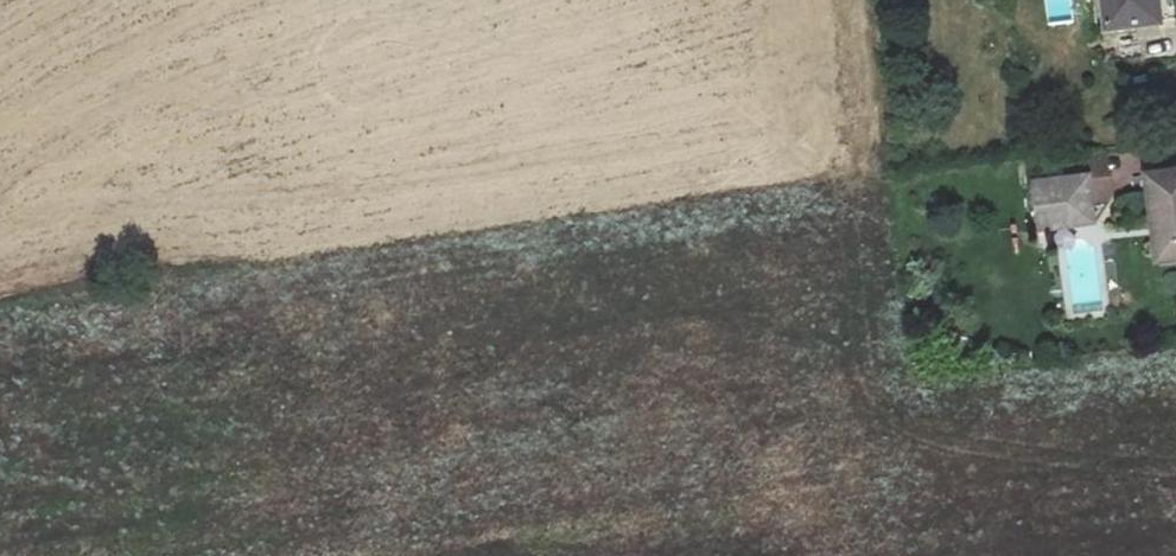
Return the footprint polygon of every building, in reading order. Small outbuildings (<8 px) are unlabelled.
[(1104,27),(1159,19),(1157,0),(1101,0),(1104,27)] [(1155,265),(1175,263),(1175,169),(1145,172),(1155,265)] [(1034,231),(1049,229),(1046,208),(1096,201),(1093,175),(1028,184),(1034,231)] [(1046,208),(1049,229),(1099,222),(1096,201),(1046,208)]
